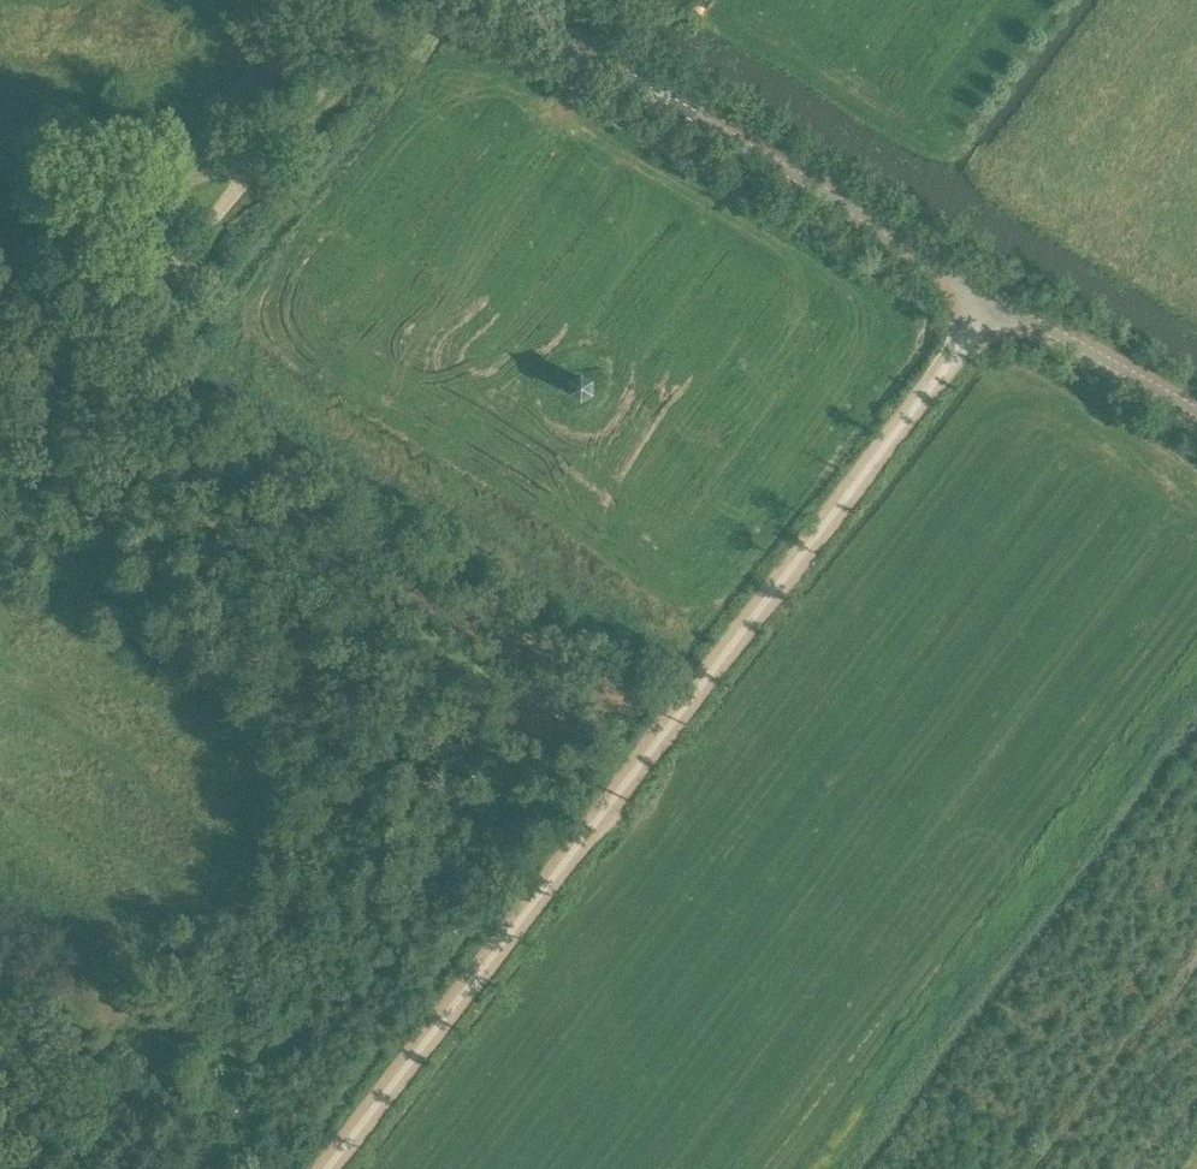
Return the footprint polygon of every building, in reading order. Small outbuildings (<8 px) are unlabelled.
[(579,402),(591,395),(591,381),(579,374),(567,381),(567,395),(579,402)]
